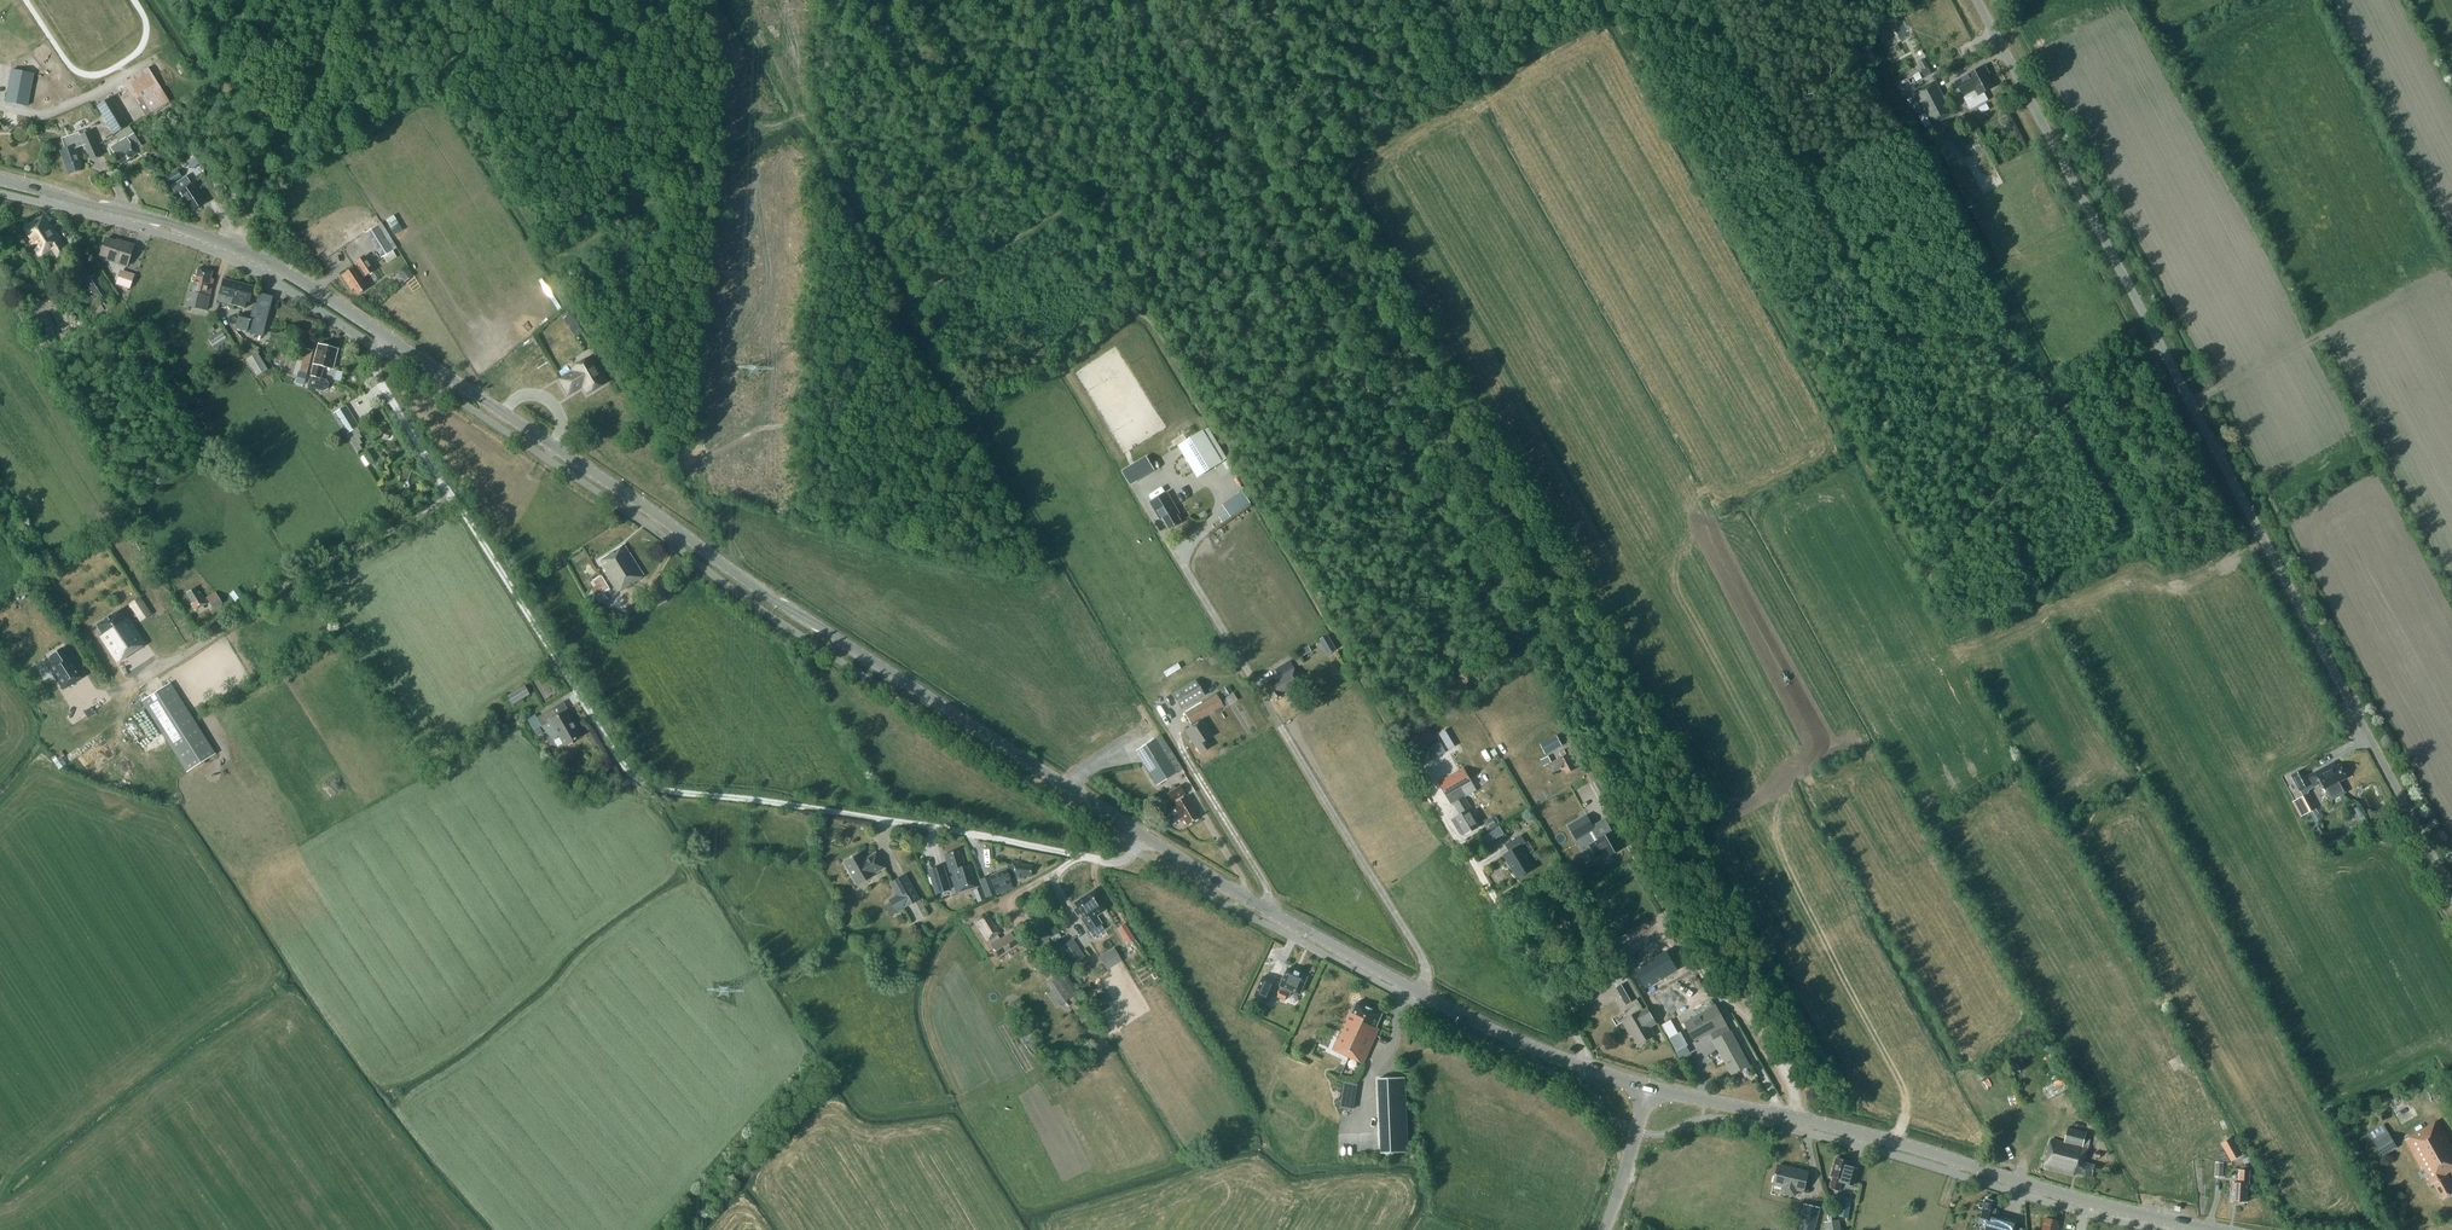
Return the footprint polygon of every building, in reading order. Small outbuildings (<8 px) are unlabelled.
[(1895,29),(1907,23),(1902,14),(1890,20),(1895,29)] [(111,98),(117,109),(128,126),(129,125),(130,126),(170,102),(148,68),(124,83),(127,88),(111,98)] [(1928,68),(1921,71),(1924,78),(1931,74),(1928,68)] [(1984,68),(1957,82),(1969,106),(1972,107),(1985,100),(1986,98),(1984,93),(1994,88),(1987,75),(1989,74),(1986,68),(1984,69),(1984,68)] [(33,74),(11,70),(5,102),(27,106),(33,74)] [(1896,83),(1899,89),(1920,78),(1917,72),(1896,83)] [(1915,92),(1933,126),(1953,115),(1936,81),(1915,92)] [(128,126),(117,109),(111,98),(96,106),(114,134),(128,126)] [(1959,120),(1948,126),(1952,134),(1964,129),(1959,120)] [(141,146),(129,127),(115,136),(120,143),(110,149),(120,164),(136,154),(133,151),(141,146)] [(59,152),(68,174),(81,169),(73,149),(83,144),(90,160),(99,156),(89,131),(78,136),(77,134),(59,141),(63,151),(59,152)] [(141,146),(133,151),(141,157),(147,153),(142,145),(141,146)] [(177,171),(166,179),(171,186),(182,179),(177,171)] [(173,185),(178,193),(177,193),(182,199),(184,198),(192,211),(203,203),(191,184),(190,185),(186,178),(179,182),(179,181),(173,185)] [(67,249),(50,224),(49,225),(42,215),(23,228),(29,238),(27,240),(38,257),(51,249),(56,257),(67,249)] [(376,227),(375,226),(365,233),(381,258),(382,257),(392,250),(396,248),(381,224),(376,227)] [(105,259),(125,265),(132,245),(120,241),(119,243),(104,238),(99,254),(106,256),(105,259)] [(392,250),(382,257),(387,263),(397,257),(392,250)] [(354,266),(341,275),(350,289),(353,288),(357,294),(366,288),(359,278),(365,274),(365,275),(373,270),(364,257),(356,262),(359,267),(356,268),(354,266)] [(182,306),(204,311),(210,287),(212,279),(209,278),(211,272),(197,268),(195,276),(191,275),(187,291),(186,291),(182,306)] [(130,289),(134,275),(120,270),(115,285),(130,289)] [(409,270),(400,277),(404,282),(413,275),(409,270)] [(84,282),(99,305),(110,298),(95,275),(84,282)] [(219,302),(242,308),(244,301),(247,302),(251,286),(221,279),(216,297),(219,302)] [(258,295),(256,305),(253,304),(250,317),(236,314),(233,328),(260,335),(267,308),(269,308),(272,297),(258,294),(258,295)] [(37,319),(44,334),(56,329),(48,313),(37,319)] [(208,339),(214,349),(228,341),(221,331),(208,339)] [(318,344),(312,365),(313,365),(307,388),(322,391),(326,389),(327,384),(325,381),(319,379),(323,368),(331,370),(337,349),(318,344)] [(246,360),(256,377),(268,370),(257,353),(246,360)] [(583,384),(587,392),(604,382),(589,357),(572,367),(575,371),(560,379),(568,393),(583,384)] [(303,384),(305,375),(299,373),(296,382),(303,384)] [(359,427),(346,406),(334,414),(351,442),(350,442),(357,453),(362,450),(360,445),(362,444),(359,439),(362,438),(359,433),(360,433),(357,428),(359,427)] [(1223,462),(1204,430),(1178,446),(1197,478),(1223,462)] [(1129,485),(1154,470),(1146,458),(1122,472),(1129,485)] [(1226,516),(1247,504),(1240,491),(1219,503),(1226,516)] [(389,493),(387,496),(388,499),(391,501),(395,499),(396,496),(395,493),(392,492),(389,493)] [(1167,494),(1152,502),(1150,504),(1160,521),(1162,519),(1169,530),(1181,523),(1177,516),(1179,515),(1167,494)] [(643,577),(623,547),(599,563),(606,573),(603,574),(617,594),(643,577)] [(594,590),(586,596),(594,609),(599,602),(600,604),(608,599),(604,594),(608,591),(599,577),(590,583),(594,590)] [(190,605),(194,612),(207,604),(200,593),(197,595),(194,589),(186,594),(192,604),(190,605)] [(221,604),(214,593),(205,598),(212,609),(221,604)] [(103,635),(101,636),(118,662),(144,645),(127,619),(125,620),(119,611),(97,626),(103,635)] [(1308,645),(1298,651),(1302,657),(1311,651),(1308,645)] [(48,666),(63,690),(84,677),(71,656),(69,657),(62,647),(50,655),(55,662),(48,666)] [(1163,676),(1177,669),(1175,664),(1160,671),(1163,676)] [(1263,685),(1272,700),(1302,682),(1294,669),(1290,671),(1285,664),(1274,671),(1278,676),(1263,685)] [(1172,694),(1181,710),(1204,696),(1195,681),(1172,694)] [(215,755),(170,683),(141,701),(186,773),(215,755)] [(508,697),(513,706),(530,696),(525,687),(508,697)] [(1221,690),(1225,696),(1231,693),(1227,687),(1221,690)] [(1223,699),(1227,706),(1237,700),(1233,693),(1223,699)] [(1215,694),(1184,713),(1192,727),(1185,731),(1194,747),(1195,746),(1200,753),(1210,747),(1206,740),(1212,736),(1202,720),(1223,707),(1215,694)] [(553,742),(558,737),(563,747),(580,737),(566,713),(557,718),(553,710),(538,719),(542,727),(549,723),(551,727),(545,732),(553,742)] [(1540,745),(1544,754),(1560,745),(1555,737),(1540,745)] [(1175,773),(1154,739),(1136,751),(1157,785),(1175,773)] [(1423,748),(1429,759),(1443,752),(1437,741),(1423,748)] [(1575,767),(1568,754),(1566,755),(1564,750),(1559,753),(1560,757),(1558,758),(1559,759),(1557,759),(1558,760),(1551,764),(1547,756),(1540,760),(1543,767),(1548,764),(1553,773),(1561,769),(1562,772),(1565,770),(1566,773),(1575,767)] [(59,754),(51,759),(56,765),(58,767),(61,769),(66,765),(59,754)] [(2303,770),(2292,777),(2300,791),(2301,791),(2312,785),(2317,786),(2321,783),(2325,789),(2331,799),(2345,792),(2339,781),(2346,778),(2338,765),(2335,767),(2333,768),(2331,765),(2334,764),(2333,763),(2331,764),(2312,775),(2307,778),(2303,770)] [(1451,821),(1459,834),(1461,835),(1463,836),(1478,827),(1468,811),(1472,809),(1465,797),(1476,791),(1463,768),(1438,783),(1451,805),(1452,805),(1453,808),(1451,809),(1453,813),(1456,811),(1459,816),(1451,821)] [(1179,787),(1175,789),(1172,788),(1168,790),(1169,793),(1167,794),(1172,802),(1173,801),(1174,804),(1172,805),(1173,807),(1164,812),(1171,824),(1180,819),(1181,820),(1183,819),(1187,825),(1198,818),(1194,812),(1196,810),(1187,796),(1183,798),(1182,795),(1184,794),(1179,787)] [(2303,797),(2297,800),(2305,814),(2306,815),(2314,809),(2316,809),(2312,801),(2309,803),(2305,795),(2304,796),(2303,797)] [(2359,806),(2354,809),(2359,819),(2364,816),(2359,806)] [(2305,814),(2304,816),(2315,837),(2322,833),(2316,822),(2320,819),(2314,809),(2306,815),(2305,814)] [(1593,826),(1587,815),(1568,825),(1577,841),(1590,833),(1594,841),(1598,838),(1599,839),(1588,845),(1595,858),(1605,853),(1607,857),(1622,849),(1612,832),(1609,834),(1607,831),(1610,829),(1605,819),(1593,826)] [(1492,817),(1486,821),(1491,829),(1497,826),(1492,817)] [(1483,837),(1487,844),(1504,834),(1499,827),(1483,837)] [(1503,855),(1517,879),(1533,870),(1520,847),(1525,844),(1520,836),(1504,845),(1508,852),(1503,855)] [(944,856),(956,894),(977,888),(971,866),(964,868),(961,856),(958,857),(957,852),(944,856)] [(859,854),(844,863),(857,886),(872,877),(871,875),(884,868),(875,854),(863,861),(859,854)] [(1021,866),(1022,864),(1014,863),(1013,866),(1008,865),(1007,871),(991,877),(998,895),(1007,892),(1005,886),(1012,884),(1008,874),(1012,875),(1011,878),(1025,881),(1025,878),(1031,879),(1033,868),(1021,866)] [(950,889),(943,866),(928,871),(935,894),(950,889)] [(919,900),(905,874),(890,883),(897,896),(889,900),(896,913),(915,902),(919,900)] [(979,881),(986,898),(995,894),(988,877),(979,881)] [(1550,887),(1553,893),(1564,887),(1561,881),(1550,887)] [(985,899),(981,888),(973,891),(977,903),(985,899)] [(1096,915),(1105,910),(1100,901),(1094,891),(1084,897),(1095,916),(1096,915)] [(1076,908),(1073,910),(1077,916),(1080,914),(1083,918),(1081,920),(1088,932),(1089,931),(1093,938),(1105,931),(1101,924),(1096,915),(1095,916),(1084,897),(1074,903),(1076,908)] [(919,900),(915,902),(922,915),(927,912),(919,900)] [(989,941),(995,950),(999,958),(1018,945),(1010,932),(999,939),(997,936),(1000,934),(995,925),(993,927),(987,917),(979,922),(982,928),(980,929),(988,941),(989,941)] [(1133,939),(1124,925),(1117,929),(1126,943),(1133,939)] [(1027,936),(1035,947),(1048,937),(1039,926),(1027,936)] [(1060,948),(1071,965),(1084,957),(1073,939),(1060,948)] [(1115,951),(1100,960),(1107,970),(1121,961),(1115,951)] [(1669,959),(1640,976),(1651,995),(1680,978),(1682,977),(1681,976),(1679,977),(1669,960),(1671,959),(1671,958),(1669,959)] [(1282,988),(1277,998),(1285,1002),(1289,991),(1300,996),(1309,978),(1289,969),(1281,987),(1282,988)] [(1060,975),(1049,983),(1054,990),(1063,1003),(1074,995),(1060,975)] [(1263,977),(1254,996),(1269,1002),(1269,1001),(1273,992),(1277,983),(1263,977)] [(1637,998),(1628,981),(1616,988),(1626,1005),(1637,998)] [(1336,1042),(1332,1050),(1363,1064),(1379,1029),(1376,1028),(1382,1014),(1357,1003),(1356,1004),(1354,1004),(1352,1009),(1353,1011),(1352,1013),(1349,1012),(1339,1034),(1336,1042)] [(1647,1008),(1642,1010),(1639,1004),(1625,1012),(1629,1020),(1623,1023),(1628,1031),(1630,1030),(1639,1046),(1654,1037),(1649,1028),(1657,1024),(1647,1008)] [(1714,1044),(1715,1043),(1726,1062),(1733,1075),(1733,1074),(1733,1073),(1748,1065),(1716,1005),(1684,1022),(1694,1041),(1710,1033),(1714,1041),(1715,1043),(1714,1043),(1714,1044)] [(1674,1026),(1665,1031),(1669,1038),(1677,1052),(1680,1058),(1690,1053),(1686,1046),(1679,1033),(1678,1034),(1674,1026)] [(1323,1027),(1319,1035),(1332,1041),(1336,1033),(1323,1027)] [(1983,1071),(1977,1074),(1980,1080),(1986,1077),(1983,1071)] [(2043,1089),(2048,1098),(2066,1089),(2061,1079),(2043,1089)] [(1407,1156),(1406,1080),(1380,1080),(1381,1156),(1407,1156)] [(2436,1088),(2428,1092),(2433,1102),(2441,1099),(2436,1088)] [(1342,1097),(1340,1108),(1353,1110),(1355,1100),(1342,1097)] [(2066,1107),(2069,1116),(2081,1112),(2078,1103),(2066,1107)] [(2447,1141),(2449,1140),(2437,1121),(2404,1140),(2430,1186),(2433,1184),(2442,1199),(2451,1194),(2451,1190),(2450,1187),(2451,1187),(2451,1183),(2448,1176),(2451,1174),(2451,1149),(2447,1141)] [(2368,1133),(2381,1155),(2397,1146),(2384,1124),(2368,1133)] [(2068,1127),(2064,1142),(2051,1139),(2044,1168),(2074,1175),(2075,1172),(2092,1177),(2095,1165),(2086,1163),(2090,1148),(2088,1148),(2083,1147),(2085,1139),(2087,1132),(2068,1127)] [(2348,1127),(2342,1130),(2345,1136),(2351,1132),(2348,1127)] [(2221,1144),(2231,1161),(2242,1155),(2232,1137),(2221,1144)] [(1853,1186),(1858,1170),(1858,1169),(1849,1167),(1851,1162),(1837,1158),(1832,1176),(1833,1177),(1830,1188),(1839,1190),(1841,1182),(1853,1186)] [(2215,1176),(2223,1177),(2224,1162),(2216,1161),(2215,1176)] [(1774,1183),(1784,1185),(1782,1192),(1795,1194),(1796,1188),(1805,1190),(1808,1172),(1778,1166),(1774,1183)] [(2232,1200),(2248,1201),(2250,1183),(2251,1183),(2252,1171),(2240,1170),(2239,1182),(2234,1182),(2232,1200)] [(1980,1218),(1987,1220),(1985,1229),(2016,1229),(2018,1221),(1996,1215),(2000,1203),(1986,1199),(1981,1218),(1980,1217),(1980,1218)] [(1805,1205),(1799,1203),(1793,1229),(1796,1229),(1815,1229),(1820,1208),(1805,1205)] [(1841,1205),(1839,1217),(1849,1219),(1851,1207),(1841,1205)] [(2060,1226),(2059,1226),(2060,1223),(2045,1219),(2042,1229),(2059,1229),(2060,1226)] [(1826,1229),(1842,1229),(1840,1220),(1825,1223),(1826,1229)]
